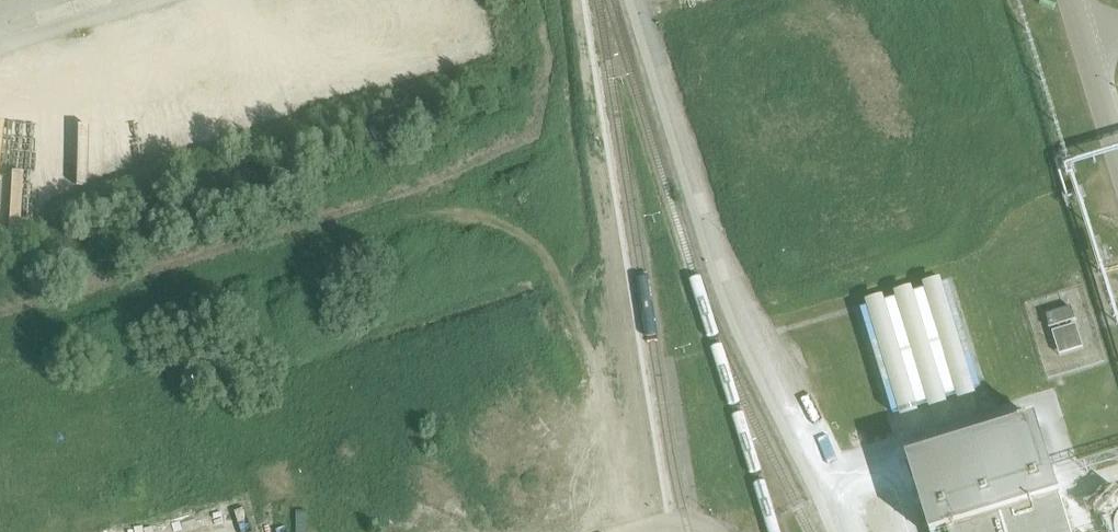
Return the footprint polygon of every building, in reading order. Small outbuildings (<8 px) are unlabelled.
[(680,10),(719,0),(678,0),(680,10)] [(892,415),(981,389),(949,285),(861,311),(892,415)] [(1060,331),(1052,333),(1058,356),(1083,348),(1076,326),(1070,328),(1068,323),(1075,321),(1071,309),(1046,316),(1050,328),(1059,326),(1060,331)] [(909,463),(930,531),(1072,531),(1062,499),(1038,423),(909,463)] [(1117,497),(1115,492),(1112,490),(1106,488),(1101,489),(1097,491),(1094,495),(1093,500),(1093,505),(1095,509),(1100,513),(1104,514),(1111,513),(1114,511),(1117,507),(1117,504),(1117,498),(1117,497)]
